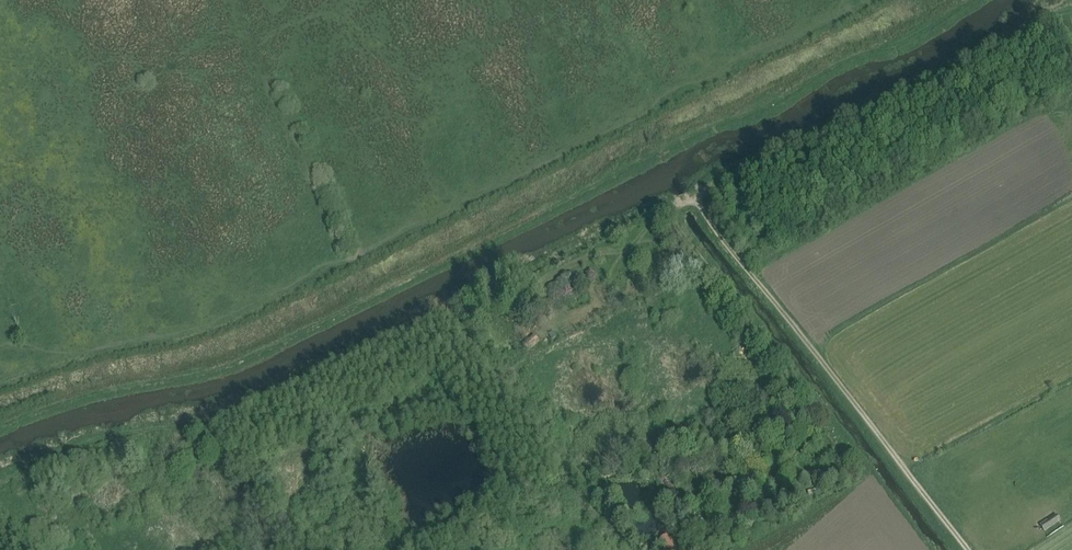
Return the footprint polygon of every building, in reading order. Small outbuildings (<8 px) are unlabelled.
[(549,334),(552,340),(557,337),(554,331),(549,334)] [(535,335),(524,345),(529,351),(541,341),(535,335)] [(780,500),(791,494),(781,476),(770,482),(780,500)] [(1045,531),(1061,521),(1057,514),(1040,524),(1045,531)] [(669,549),(672,549),(678,544),(672,538),(665,546),(669,549)]
